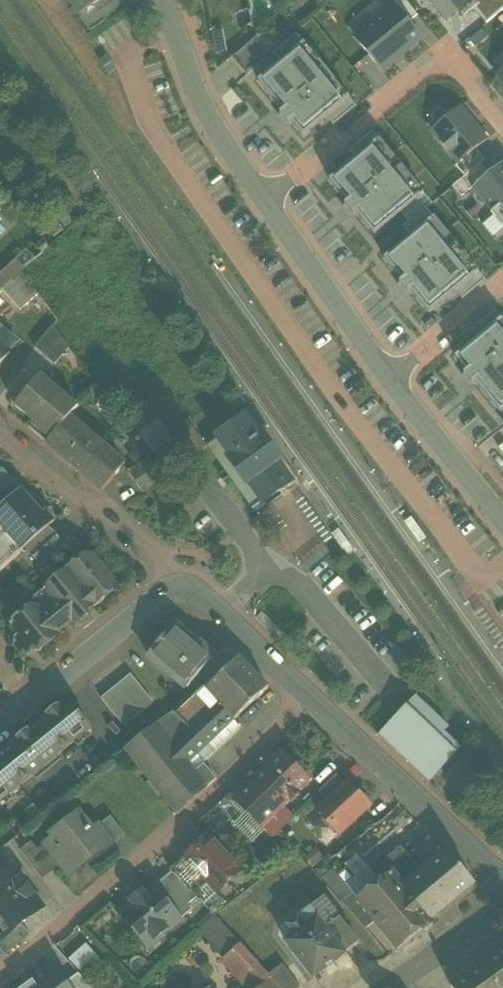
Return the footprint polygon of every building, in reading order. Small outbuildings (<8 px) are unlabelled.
[(84,12),(102,0),(76,0),(84,12)] [(408,23),(417,16),(404,0),(398,0),(392,5),(393,6),(408,23)] [(445,20),(457,10),(464,18),(474,10),(478,6),(475,2),(478,0),(428,0),(445,20)] [(475,2),(478,6),(474,10),(486,25),(502,10),(502,0),(478,0),(475,2)] [(393,6),(354,38),(382,72),(421,40),(408,23),(393,6)] [(304,44),(296,34),(273,53),(281,63),(304,44)] [(256,37),(232,57),(247,76),(263,61),(256,37)] [(305,46),(304,44),(281,63),(258,83),(283,113),(280,116),(288,125),(291,123),(303,137),(326,118),(349,99),(348,97),(342,102),(329,86),(335,81),(319,62),(313,67),(299,51),(305,46)] [(356,107),(349,99),(326,118),(332,126),(356,107)] [(487,140),(460,108),(431,132),(458,165),(476,150),(487,140)] [(375,143),(376,144),(379,142),(372,132),(348,151),(355,160),(375,143)] [(376,144),(375,143),(355,160),(329,181),(348,204),(344,207),(353,216),(356,214),(374,236),(401,214),(420,198),(419,197),(417,199),(406,186),(409,184),(398,171),(395,173),(373,147),(376,144)] [(476,150),(458,165),(455,167),(464,177),(480,164),(484,161),(476,150)] [(489,175),(472,189),(492,213),(491,214),(502,229),(502,163),(489,175)] [(489,175),(480,164),(464,177),(452,187),(461,198),(472,189),(489,175)] [(423,194),(419,197),(420,198),(401,214),(408,224),(426,209),(432,204),(423,194)] [(430,221),(431,222),(434,219),(426,209),(408,224),(402,228),(410,237),(430,221)] [(431,222),(430,221),(410,237),(383,259),(402,282),(399,285),(407,295),(410,292),(429,314),(455,292),(475,276),(474,275),(472,277),(450,251),(452,249),(442,236),(439,238),(428,225),(431,222)] [(0,274),(0,286),(3,289),(17,276),(23,270),(14,261),(0,274)] [(474,275),(475,276),(455,292),(462,300),(485,281),(478,272),(474,275)] [(3,289),(1,291),(11,301),(26,288),(25,288),(17,276),(3,289)] [(26,288),(11,301),(20,311),(37,296),(28,285),(25,288),(26,288)] [(147,301),(137,307),(143,317),(153,312),(147,301)] [(494,312),(471,331),(478,339),(455,358),(467,373),(464,375),(472,385),(475,383),(500,414),(502,411),(502,335),(497,327),(502,322),(494,312)] [(53,327),(34,348),(54,366),(68,349),(53,327)] [(1,331),(0,332),(0,345),(9,353),(17,344),(1,331)] [(9,354),(9,353),(0,345),(0,364),(9,354)] [(78,407),(40,375),(14,406),(51,438),(69,417),(78,407)] [(69,417),(51,438),(46,444),(58,455),(59,454),(89,480),(89,481),(101,492),(124,465),(69,417)] [(261,436),(258,438),(245,419),(227,432),(224,428),(218,432),(221,436),(217,439),(218,440),(207,447),(252,510),(290,482),(277,464),(280,462),(261,436)] [(160,424),(141,440),(158,459),(176,444),(160,424)] [(146,459),(127,473),(142,493),(161,480),(146,459)] [(0,495),(0,511),(21,492),(13,483),(0,495)] [(0,511),(0,569),(20,551),(21,551),(24,548),(48,527),(54,522),(46,513),(43,515),(22,491),(21,492),(0,511)] [(48,527),(24,548),(41,568),(65,546),(48,527)] [(85,556),(48,585),(48,591),(42,591),(31,599),(30,608),(14,621),(13,626),(21,635),(15,639),(15,644),(23,654),(28,655),(33,650),(34,652),(39,652),(56,639),(56,634),(72,621),(81,622),(88,617),(89,612),(114,591),(114,585),(91,556),(85,556)] [(197,646),(173,626),(148,657),(186,689),(214,657),(198,645),(197,646)] [(239,659),(206,690),(223,707),(235,720),(268,688),(239,659)] [(131,675),(100,698),(123,727),(153,704),(131,675)] [(204,687),(175,714),(173,711),(156,726),(176,751),(223,707),(206,690),(204,687)] [(416,697),(379,736),(402,758),(434,724),(443,733),(448,728),(416,697)] [(0,755),(0,802),(90,729),(67,701),(0,755)] [(223,707),(176,751),(187,765),(188,765),(235,720),(223,707)] [(434,724),(402,758),(428,783),(461,749),(443,733),(434,724)] [(176,751),(156,726),(124,751),(177,816),(216,780),(203,765),(194,773),(188,765),(187,765),(176,751)] [(281,755),(252,784),(278,811),(308,782),(281,755)] [(336,776),(319,792),(328,802),(345,786),(336,776)] [(328,802),(317,812),(323,818),(323,821),(329,827),(332,828),(337,834),(368,805),(348,783),(345,786),(328,802)] [(79,813),(50,835),(53,839),(44,845),(53,857),(59,864),(57,865),(59,867),(65,876),(77,867),(74,864),(87,854),(89,858),(109,842),(98,827),(92,831),(79,813)] [(109,818),(98,827),(109,842),(112,846),(124,836),(109,818)] [(277,866),(294,851),(276,832),(259,847),(277,866)] [(241,872),(208,836),(185,857),(217,893),(241,872)] [(53,857),(44,845),(38,851),(31,842),(20,851),(35,871),(53,857)] [(421,873),(401,849),(372,872),(381,882),(358,900),(357,901),(375,922),(398,950),(475,886),(446,852),(421,873)] [(319,861),(311,852),(303,858),(311,868),(319,861)] [(42,880),(59,867),(57,865),(59,864),(53,857),(35,871),(42,880)] [(23,882),(10,865),(0,873),(0,937),(2,940),(21,925),(34,915),(43,908),(30,891),(30,892),(23,882)] [(187,906),(195,898),(172,872),(155,887),(182,919),(191,910),(187,906)] [(352,894),(337,877),(326,885),(341,902),(352,894)] [(155,887),(152,883),(144,890),(142,889),(127,902),(128,903),(116,913),(149,952),(163,940),(161,938),(183,920),(182,919),(155,887)] [(375,922),(357,901),(358,900),(353,894),(352,894),(341,902),(341,903),(365,930),(375,922)] [(358,944),(324,899),(310,909),(345,955),(358,944)] [(345,955),(310,909),(288,927),(295,936),(285,943),(313,979),(345,955)] [(214,916),(211,912),(194,927),(198,931),(214,916)] [(240,944),(214,916),(198,931),(223,959),(240,944)] [(2,940),(0,941),(0,950),(4,956),(30,936),(21,925),(2,940)] [(240,944),(223,959),(249,987),(259,987),(270,978),(268,976),(240,944)] [(102,963),(85,945),(68,960),(85,979),(102,963)] [(484,958),(473,965),(476,969),(450,987),(451,987),(502,987),(502,949),(486,961),(484,958)] [(268,976),(270,978),(279,987),(300,987),(282,965),(268,976)] [(270,978),(259,987),(279,987),(270,978)]
